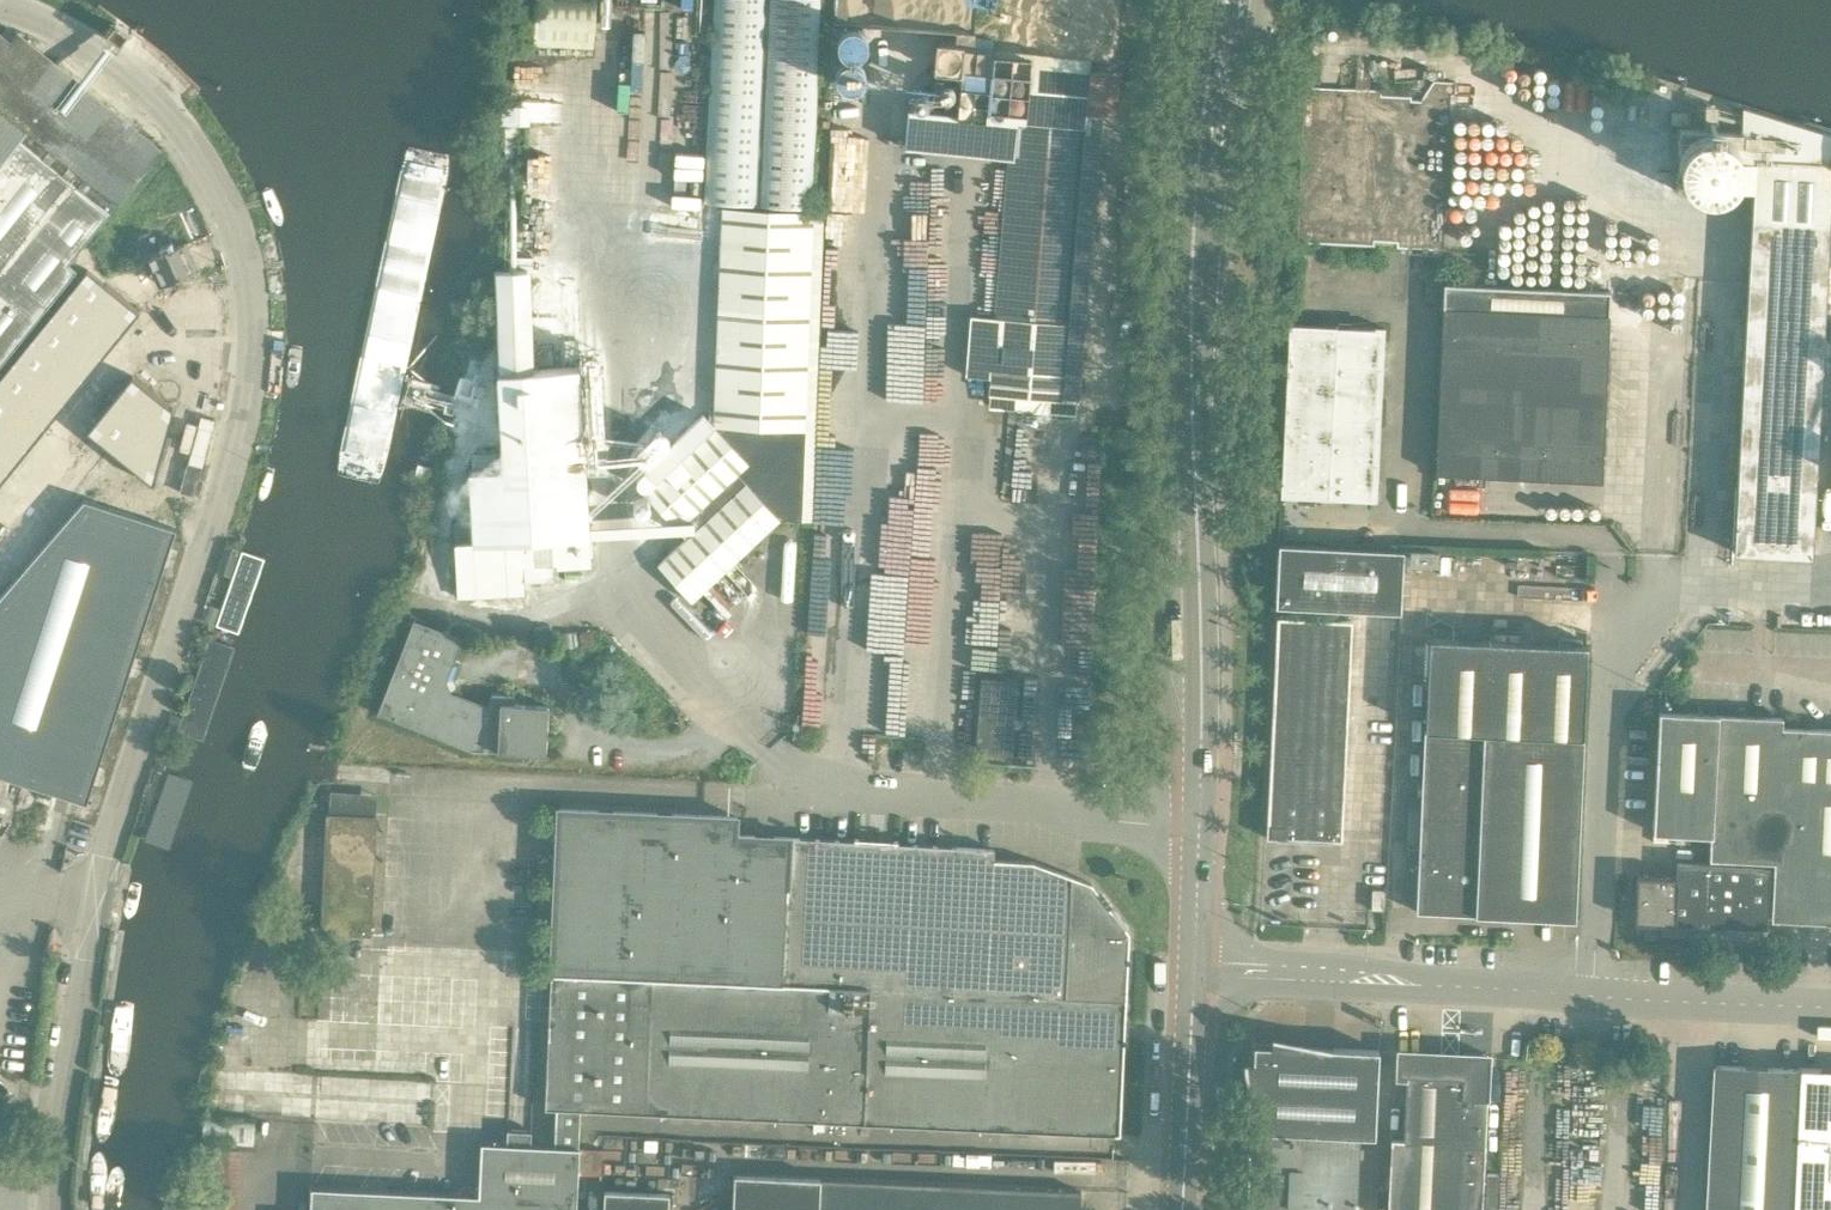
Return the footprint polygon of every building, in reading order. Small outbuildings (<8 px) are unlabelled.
[(703,203),(753,206),(759,206),(808,209),(819,0),(713,0),(703,203)] [(76,271),(69,266),(164,151),(82,88),(73,81),(15,33),(14,33),(4,29),(0,34),(0,367),(76,271)] [(857,60),(860,56),(862,52),(862,48),(861,44),(859,41),(855,37),(851,35),(846,34),(842,35),(837,37),(833,40),(831,46),(831,50),(832,55),(834,59),(838,63),(843,65),(848,65),(853,63),(857,60)] [(905,116),(902,151),(1007,162),(997,316),(969,314),(965,374),(993,376),(991,405),(1076,412),(1081,396),(1061,394),(1084,107),(1103,108),(1115,109),(1117,70),(1111,70),(1112,64),(1033,58),(1016,51),(993,49),(982,124),(905,116)] [(855,93),(858,89),(859,85),(859,81),(858,77),(856,73),(853,70),(848,68),(844,67),(839,67),(835,69),(831,73),(829,78),(828,83),(829,88),(831,92),(835,95),(840,97),(845,98),(851,96),(855,93)] [(1542,81),(1543,79),(1544,77),(1544,76),(1543,74),(1541,73),(1540,72),(1538,72),(1536,72),(1534,73),(1533,74),(1532,76),(1532,78),(1533,80),(1534,82),(1535,83),(1537,83),(1539,83),(1541,82),(1542,81)] [(1527,83),(1528,81),(1529,79),(1528,77),(1527,76),(1526,74),(1524,74),(1523,73),(1521,74),(1519,75),(1518,76),(1517,78),(1517,80),(1518,82),(1519,83),(1520,85),(1522,85),(1524,85),(1526,84),(1527,83)] [(1541,95),(1542,93),(1542,91),(1542,89),(1541,88),(1540,86),(1538,86),(1536,85),(1534,86),(1533,87),(1532,88),(1531,90),(1531,92),(1531,94),(1533,95),(1534,96),(1536,97),(1538,97),(1540,96),(1541,95)] [(1526,97),(1527,95),(1527,93),(1527,92),(1526,90),(1525,89),(1523,88),(1521,87),(1519,88),(1517,89),(1516,90),(1515,92),(1515,94),(1516,96),(1517,97),(1519,99),(1521,99),(1522,99),(1524,98),(1526,97)] [(948,104),(949,102),(950,100),(950,97),(950,95),(948,93),(946,91),(944,91),(941,91),(939,92),(937,93),(936,95),(935,98),(936,100),(937,102),(938,104),(941,105),(943,106),(946,105),(948,104)] [(919,113),(920,112),(920,110),(921,109),(921,107),(920,105),(919,103),(918,101),(916,101),(913,100),(911,101),(909,101),(908,102),(907,104),(906,105),(906,106),(906,109),(906,110),(907,112),(908,113),(909,114),(910,114),(911,115),(913,115),(914,115),(917,114),(919,113)] [(1541,113),(1542,111),(1543,109),(1542,107),(1542,106),(1540,104),(1539,103),(1537,103),(1535,104),(1533,104),(1532,106),(1531,108),(1531,110),(1532,112),(1533,113),(1534,114),(1536,115),(1538,115),(1540,114),(1541,113)] [(1690,126),(1691,113),(1671,112),(1670,125),(1690,126)] [(1460,132),(1461,131),(1462,129),(1461,128),(1461,126),(1460,125),(1458,125),(1457,124),(1455,125),(1454,125),(1453,127),(1452,128),(1452,129),(1453,131),(1453,132),(1455,133),(1456,134),(1458,134),(1459,133),(1460,132)] [(1474,133),(1475,132),(1475,130),(1475,128),(1474,126),(1472,125),(1471,124),(1469,124),(1467,124),(1465,125),(1464,127),(1463,128),(1463,130),(1464,132),(1465,134),(1467,135),(1468,135),(1470,135),(1472,135),(1474,133)] [(1490,135),(1491,133),(1491,132),(1491,130),(1490,128),(1489,127),(1487,126),(1485,126),(1483,126),(1481,127),(1480,128),(1479,130),(1479,132),(1480,134),(1481,136),(1483,137),(1485,137),(1486,137),(1488,136),(1490,135)] [(1713,130),(1702,130),(1692,133),(1684,140),(1678,148),(1675,158),(1676,168),(1680,178),(1687,186),(1695,191),(1706,193),(1716,192),(1726,187),(1733,180),(1738,170),(1739,159),(1737,149),(1731,140),(1723,133),(1713,130)] [(1465,147),(1466,146),(1466,144),(1466,142),(1465,140),(1464,139),(1462,138),(1460,138),(1458,138),(1457,139),(1455,141),(1455,143),(1455,144),(1455,146),(1456,148),(1458,149),(1460,150),(1462,149),(1464,149),(1465,147)] [(1477,148),(1478,146),(1479,145),(1478,143),(1477,141),(1476,140),(1474,139),(1472,139),(1471,139),(1469,140),(1468,141),(1467,143),(1467,145),(1467,147),(1469,149),(1470,150),(1472,150),(1474,150),(1476,149),(1477,148)] [(1492,148),(1493,147),(1493,145),(1493,143),(1492,141),(1491,140),(1489,139),(1487,139),(1485,139),(1484,140),(1483,142),(1482,144),(1482,145),(1482,147),(1483,149),(1485,150),(1487,151),(1489,150),(1491,150),(1492,148)] [(1465,162),(1466,160),(1466,158),(1466,157),(1465,155),(1463,153),(1462,153),(1460,152),(1458,153),(1456,154),(1455,155),(1454,157),(1454,159),(1455,161),(1456,162),(1458,164),(1459,164),(1461,164),(1463,163),(1465,162)] [(1477,163),(1478,161),(1478,159),(1478,157),(1477,156),(1476,154),(1474,153),(1472,153),(1470,154),(1469,155),(1468,156),(1467,158),(1467,160),(1467,162),(1468,163),(1470,164),(1472,165),(1474,165),(1476,164),(1477,163)] [(1490,163),(1491,162),(1491,160),(1491,158),(1490,156),(1489,155),(1487,154),(1485,154),(1483,154),(1482,155),(1481,157),(1480,158),(1480,160),(1480,162),(1482,164),(1483,165),(1485,166),(1487,165),(1489,165),(1490,163)] [(1754,162),(1752,192),(1747,284),(1733,552),(1811,556),(1829,218),(1830,180),(1830,161),(1754,157),(1754,162)] [(1464,178),(1465,176),(1465,174),(1465,172),(1464,171),(1462,169),(1461,168),(1459,168),(1457,169),(1455,170),(1454,171),(1453,173),(1453,175),(1454,177),(1455,178),(1456,179),(1458,180),(1460,180),(1462,179),(1464,178)] [(1477,178),(1478,177),(1478,175),(1478,173),(1477,171),(1476,170),(1474,169),(1472,169),(1470,169),(1469,170),(1467,172),(1467,173),(1467,175),(1467,177),(1468,179),(1470,180),(1472,181),(1474,180),(1475,180),(1477,178)] [(1492,179),(1492,177),(1493,175),(1493,173),(1492,171),(1490,170),(1489,169),(1487,169),(1485,169),(1483,170),(1482,172),(1481,174),(1481,176),(1482,177),(1483,179),(1484,180),(1486,181),(1488,181),(1490,180),(1492,179)] [(1460,192),(1461,191),(1461,189),(1461,187),(1460,185),(1459,184),(1457,183),(1455,183),(1453,183),(1452,184),(1450,186),(1450,188),(1449,189),(1450,191),(1451,193),(1453,194),(1455,195),(1457,194),(1458,194),(1460,192)] [(1472,193),(1473,191),(1473,189),(1473,187),(1472,186),(1471,184),(1469,184),(1467,183),(1465,184),(1464,185),(1463,186),(1462,188),(1462,190),(1462,192),(1464,193),(1465,194),(1467,195),(1469,195),(1471,194),(1472,193)] [(1485,193),(1486,191),(1487,189),(1486,187),(1486,186),(1484,184),(1483,184),(1481,183),(1479,184),(1477,185),(1476,186),(1475,188),(1475,190),(1476,192),(1477,193),(1478,195),(1480,195),(1482,195),(1484,194),(1485,193)] [(1460,206),(1460,205),(1461,203),(1461,201),(1460,199),(1458,198),(1457,197),(1455,197),(1453,197),(1451,198),(1450,200),(1449,201),(1449,203),(1450,205),(1451,207),(1452,208),(1454,208),(1456,208),(1458,208),(1460,206)] [(1472,207),(1473,205),(1473,203),(1473,201),(1472,200),(1471,198),(1469,198),(1467,197),(1465,198),(1464,199),(1463,200),(1462,202),(1462,204),(1462,206),(1463,207),(1465,208),(1467,209),(1469,209),(1471,208),(1472,207)] [(397,199),(341,463),(385,473),(443,208),(397,199)] [(1537,208),(1538,206),(1539,205),(1538,203),(1538,201),(1536,200),(1534,199),(1533,199),(1531,199),(1529,200),(1528,201),(1527,203),(1527,205),(1528,207),(1529,209),(1530,210),(1532,210),(1534,210),(1536,209),(1537,208)] [(1524,210),(1525,209),(1525,207),(1525,205),(1524,203),(1523,202),(1521,201),(1519,201),(1517,201),(1516,202),(1515,204),(1514,206),(1514,207),(1514,209),(1515,211),(1517,212),(1519,213),(1521,212),(1523,212),(1524,210)] [(1551,211),(1552,209),(1553,207),(1552,205),(1552,204),(1550,202),(1548,201),(1547,201),(1545,202),(1543,203),(1542,204),(1541,206),(1541,208),(1542,210),(1543,211),(1544,212),(1546,213),(1548,213),(1550,212),(1551,211)] [(1572,211),(1573,209),(1574,208),(1573,206),(1572,204),(1571,203),(1569,202),(1568,202),(1566,202),(1564,203),(1563,204),(1562,206),(1562,208),(1563,210),(1564,212),(1565,213),(1567,213),(1569,213),(1571,212),(1572,211)] [(1587,213),(1588,211),(1589,209),(1588,207),(1588,206),(1586,204),(1584,204),(1583,203),(1581,204),(1579,205),(1578,206),(1577,208),(1577,210),(1578,212),(1579,213),(1580,214),(1582,215),(1584,215),(1586,214),(1587,213)] [(779,520),(800,521),(812,522),(824,215),(785,213),(766,212),(722,210),(713,428),(643,493),(686,539),(658,565),(691,602),(779,520)] [(1536,221),(1537,219),(1537,218),(1537,216),(1536,214),(1535,213),(1533,212),(1531,212),(1529,212),(1528,213),(1527,214),(1526,216),(1526,218),(1526,220),(1527,222),(1529,223),(1531,223),(1533,223),(1535,222),(1536,221)] [(1551,223),(1552,221),(1552,219),(1552,217),(1551,216),(1550,214),(1548,214),(1546,213),(1544,214),(1542,215),(1541,216),(1540,218),(1540,220),(1541,222),(1542,223),(1544,224),(1546,225),(1548,225),(1549,224),(1551,223)] [(1522,222),(1523,221),(1523,219),(1523,218),(1523,216),(1521,215),(1520,214),(1519,214),(1517,214),(1516,215),(1515,216),(1514,218),(1514,219),(1514,221),(1515,222),(1516,223),(1518,223),(1519,223),(1521,223),(1522,222)] [(1572,224),(1573,222),(1573,221),(1573,219),(1572,217),(1570,216),(1569,215),(1567,215),(1565,215),(1563,216),(1562,217),(1561,219),(1561,221),(1562,223),(1563,225),(1565,226),(1566,226),(1568,226),(1570,225),(1572,224)] [(1586,225),(1587,224),(1588,222),(1587,220),(1587,218),(1585,217),(1583,216),(1582,216),(1580,216),(1578,217),(1577,219),(1576,221),(1576,223),(1577,224),(1578,226),(1579,227),(1581,228),(1583,227),(1585,227),(1586,225)] [(1458,232),(1459,231),(1459,229),(1459,227),(1458,225),(1457,224),(1455,223),(1453,223),(1451,223),(1450,224),(1448,226),(1448,228),(1448,230),(1448,231),(1449,233),(1451,234),(1453,235),(1455,235),(1456,234),(1458,232)] [(1471,232),(1471,231),(1472,229),(1472,227),(1471,225),(1469,224),(1468,223),(1466,223),(1464,223),(1462,224),(1461,226),(1460,227),(1460,229),(1461,231),(1462,233),(1463,234),(1465,234),(1467,234),(1469,234),(1471,232)] [(1626,233),(1627,231),(1627,229),(1627,227),(1626,225),(1625,224),(1623,223),(1621,223),(1619,223),(1617,224),(1616,226),(1615,228),(1615,230),(1616,232),(1617,233),(1619,234),(1621,235),(1623,235),(1625,234),(1626,233)] [(1523,234),(1524,232),(1524,230),(1524,228),(1523,227),(1522,225),(1520,224),(1518,224),(1516,225),(1515,226),(1513,227),(1513,229),(1513,231),(1513,233),(1514,234),(1516,235),(1518,236),(1520,236),(1521,235),(1523,234)] [(1482,233),(1483,231),(1484,230),(1484,228),(1483,227),(1482,226),(1481,225),(1479,225),(1478,225),(1476,226),(1475,227),(1475,228),(1474,230),(1475,231),(1476,233),(1477,234),(1478,234),(1480,234),(1481,234),(1482,233)] [(1536,235),(1537,234),(1538,232),(1537,230),(1536,228),(1535,227),(1533,226),(1531,226),(1530,226),(1528,227),(1527,229),(1526,231),(1526,232),(1526,234),(1528,236),(1529,237),(1531,238),(1533,237),(1535,237),(1536,235)] [(1550,235),(1551,234),(1551,232),(1551,230),(1550,228),(1549,227),(1547,226),(1545,226),(1543,226),(1542,227),(1540,229),(1540,230),(1540,232),(1540,234),(1541,236),(1543,237),(1545,237),(1547,237),(1549,236),(1550,235)] [(1508,237),(1509,235),(1510,233),(1509,231),(1508,230),(1507,228),(1505,228),(1503,227),(1502,228),(1500,229),(1499,230),(1498,232),(1498,234),(1498,236),(1500,237),(1501,239),(1503,239),(1505,239),(1507,238),(1508,237)] [(1571,237),(1572,235),(1572,233),(1572,231),(1571,229),(1570,228),(1568,227),(1566,227),(1564,227),(1563,228),(1562,230),(1561,232),(1561,234),(1561,235),(1562,237),(1564,238),(1566,239),(1568,239),(1570,238),(1571,237)] [(1585,238),(1586,236),(1587,234),(1586,232),(1586,231),(1584,229),(1582,229),(1581,228),(1579,229),(1577,230),(1576,231),(1575,233),(1575,235),(1576,237),(1577,238),(1578,239),(1580,240),(1582,240),(1584,239),(1585,238)] [(1625,245),(1626,244),(1626,242),(1626,240),(1625,238),(1624,237),(1622,236),(1620,236),(1618,236),(1616,237),(1615,239),(1614,240),(1614,242),(1615,244),(1616,246),(1618,247),(1620,248),(1622,248),(1623,247),(1625,245)] [(1457,247),(1458,245),(1459,243),(1458,241),(1458,239),(1456,238),(1455,237),(1453,237),(1451,238),(1449,239),(1448,240),(1447,242),(1447,244),(1448,246),(1449,247),(1450,248),(1452,249),(1454,249),(1456,248),(1457,247)] [(1470,246),(1471,245),(1471,243),(1471,241),(1470,239),(1469,238),(1467,237),(1465,237),(1463,237),(1461,238),(1460,240),(1459,241),(1459,243),(1460,245),(1461,247),(1463,248),(1465,248),(1466,248),(1468,248),(1470,246)] [(1482,247),(1483,245),(1484,243),(1483,241),(1483,240),(1481,238),(1479,238),(1478,237),(1476,238),(1474,239),(1473,240),(1472,242),(1472,244),(1473,246),(1474,247),(1475,248),(1477,249),(1479,249),(1481,248),(1482,247)] [(1523,246),(1524,245),(1524,243),(1524,241),(1523,239),(1521,238),(1520,237),(1518,237),(1516,237),(1514,238),(1513,240),(1512,241),(1512,243),(1513,245),(1514,247),(1516,248),(1517,248),(1519,248),(1521,248),(1523,246)] [(1641,247),(1642,245),(1642,243),(1642,241),(1641,239),(1639,238),(1638,237),(1636,237),(1634,237),(1632,238),(1631,240),(1630,241),(1630,243),(1631,245),(1632,247),(1633,248),(1635,249),(1637,249),(1639,248),(1641,247)] [(1536,247),(1536,246),(1537,244),(1537,242),(1536,240),(1534,239),(1533,238),(1531,238),(1529,238),(1527,239),(1526,241),(1525,243),(1525,245),(1526,246),(1527,248),(1528,249),(1530,250),(1532,250),(1534,249),(1536,247)] [(1549,248),(1550,246),(1551,244),(1550,242),(1549,241),(1548,239),(1546,238),(1544,238),(1543,239),(1541,240),(1540,241),(1539,243),(1539,245),(1539,247),(1541,248),(1542,249),(1544,250),(1546,250),(1548,249),(1549,248)] [(1508,249),(1509,247),(1509,245),(1509,243),(1508,242),(1507,240),(1505,240),(1503,239),(1501,240),(1500,241),(1498,242),(1498,244),(1498,246),(1498,248),(1499,249),(1501,251),(1503,251),(1505,251),(1506,250),(1508,249)] [(1668,249),(1669,247),(1670,245),(1669,243),(1668,241),(1667,240),(1665,239),(1663,239),(1661,239),(1659,240),(1658,242),(1658,244),(1657,246),(1658,247),(1659,249),(1661,250),(1663,251),(1665,251),(1667,250),(1668,249)] [(1571,249),(1572,248),(1572,246),(1572,244),(1571,242),(1569,241),(1568,240),(1566,240),(1564,240),(1562,241),(1561,243),(1560,244),(1560,246),(1561,248),(1562,250),(1564,251),(1565,251),(1567,251),(1569,251),(1571,249)] [(1585,250),(1586,249),(1587,247),(1586,245),(1585,243),(1584,242),(1582,241),(1580,241),(1579,241),(1577,242),(1576,244),(1575,246),(1575,247),(1575,249),(1577,251),(1578,252),(1580,253),(1582,252),(1584,252),(1585,250)] [(184,245),(149,259),(160,284),(194,270),(193,267),(193,264),(190,257),(188,256),(184,245)] [(1625,258),(1626,256),(1626,254),(1626,252),(1625,250),(1623,249),(1622,248),(1620,248),(1618,248),(1616,249),(1615,251),(1614,253),(1614,255),(1615,257),(1616,258),(1617,259),(1619,260),(1621,260),(1623,259),(1625,258)] [(1522,258),(1523,257),(1524,255),(1523,253),(1523,251),(1521,250),(1519,249),(1518,249),(1516,249),(1514,250),(1513,252),(1512,253),(1512,255),(1513,257),(1514,259),(1515,260),(1517,260),(1519,260),(1521,259),(1522,258)] [(1535,260),(1536,258),(1537,256),(1536,254),(1535,252),(1534,251),(1532,250),(1530,250),(1529,250),(1527,251),(1526,253),(1525,255),(1525,257),(1525,258),(1527,260),(1528,261),(1530,262),(1532,262),(1534,261),(1535,260)] [(1549,260),(1550,258),(1550,256),(1550,254),(1549,253),(1548,251),(1546,250),(1544,250),(1542,251),(1541,252),(1539,253),(1539,255),(1539,257),(1539,259),(1540,260),(1542,261),(1544,262),(1546,262),(1548,261),(1549,260)] [(1639,260),(1640,258),(1640,256),(1640,254),(1639,252),(1637,251),(1636,250),(1634,250),(1632,250),(1630,251),(1629,253),(1628,255),(1628,257),(1629,259),(1630,260),(1631,261),(1633,262),(1635,262),(1637,261),(1639,260)] [(1653,260),(1654,258),(1655,256),(1654,254),(1653,252),(1652,251),(1650,250),(1648,250),(1646,250),(1644,251),(1643,253),(1643,255),(1642,257),(1643,259),(1644,260),(1646,261),(1648,262),(1650,262),(1652,261),(1653,260)] [(1668,261),(1669,259),(1669,257),(1669,255),(1668,253),(1666,252),(1665,251),(1663,251),(1661,251),(1659,252),(1658,254),(1657,256),(1657,258),(1658,260),(1659,261),(1660,262),(1662,263),(1664,263),(1666,262),(1668,261)] [(1570,261),(1571,259),(1571,258),(1571,256),(1570,254),(1568,253),(1567,252),(1565,252),(1563,252),(1561,253),(1560,254),(1559,256),(1559,258),(1560,260),(1561,262),(1563,263),(1564,263),(1566,263),(1568,262),(1570,261)] [(1507,263),(1508,261),(1508,259),(1508,257),(1507,256),(1506,254),(1504,254),(1502,253),(1500,254),(1499,255),(1497,256),(1497,258),(1497,260),(1497,262),(1498,263),(1500,265),(1502,265),(1504,265),(1505,264),(1507,263)] [(1584,263),(1585,261),(1585,259),(1585,257),(1584,255),(1583,254),(1581,253),(1579,253),(1577,253),(1576,254),(1575,256),(1574,258),(1574,260),(1574,261),(1575,263),(1577,264),(1579,265),(1581,265),(1583,264),(1584,263)] [(1522,271),(1522,269),(1523,267),(1523,265),(1522,263),(1520,262),(1519,261),(1517,261),(1515,261),(1513,262),(1512,264),(1511,266),(1511,268),(1512,269),(1513,271),(1514,272),(1516,273),(1518,273),(1520,272),(1522,271)] [(1624,271),(1625,269),(1626,267),(1625,265),(1625,263),(1623,262),(1621,261),(1619,261),(1617,261),(1616,262),(1614,264),(1614,265),(1614,267),(1614,269),(1615,271),(1617,272),(1619,273),(1621,273),(1623,272),(1624,271)] [(1534,272),(1535,270),(1536,268),(1535,266),(1535,265),(1533,263),(1531,263),(1530,262),(1528,263),(1526,264),(1525,265),(1524,267),(1524,269),(1525,271),(1526,272),(1527,273),(1529,274),(1531,274),(1533,273),(1534,272)] [(1548,272),(1549,270),(1549,268),(1549,267),(1548,265),(1547,264),(1545,263),(1543,262),(1541,263),(1540,264),(1539,265),(1538,267),(1538,269),(1538,271),(1539,272),(1541,274),(1543,274),(1545,274),(1547,273),(1548,272)] [(1569,273),(1570,272),(1571,270),(1570,268),(1570,266),(1568,265),(1566,264),(1565,264),(1563,264),(1561,265),(1560,267),(1559,268),(1559,270),(1560,272),(1561,274),(1562,275),(1564,275),(1566,275),(1568,274),(1569,273)] [(77,272),(64,289),(116,330),(135,307),(89,271),(82,265),(77,272)] [(1583,274),(1584,273),(1585,271),(1584,269),(1583,267),(1582,266),(1580,265),(1578,265),(1577,265),(1575,266),(1574,268),(1573,269),(1573,271),(1573,273),(1575,275),(1576,276),(1578,276),(1580,276),(1582,276),(1583,274)] [(1507,276),(1508,274),(1508,272),(1508,270),(1507,269),(1506,267),(1504,266),(1502,266),(1500,267),(1499,268),(1497,269),(1497,271),(1497,273),(1497,275),(1498,276),(1500,277),(1502,278),(1504,278),(1506,277),(1507,276)] [(1597,276),(1598,274),(1599,272),(1598,270),(1598,269),(1596,267),(1594,266),(1593,266),(1591,267),(1589,268),(1588,269),(1587,271),(1587,273),(1588,275),(1589,276),(1590,277),(1592,278),(1594,278),(1596,277),(1597,276)] [(591,560),(581,367),(534,370),(530,269),(495,270),(499,372),(504,468),(470,470),(473,521),(454,522),(458,598),(524,595),(522,564),(591,560)] [(1521,283),(1522,282),(1522,280),(1522,278),(1521,276),(1520,275),(1518,274),(1516,274),(1514,274),(1513,275),(1511,277),(1511,278),(1511,280),(1511,282),(1512,284),(1514,285),(1516,285),(1518,285),(1520,285),(1521,283)] [(1534,285),(1535,283),(1535,281),(1535,279),(1534,277),(1533,276),(1531,275),(1529,275),(1527,275),(1526,276),(1524,278),(1524,280),(1524,282),(1524,283),(1525,285),(1527,286),(1529,287),(1531,287),(1532,286),(1534,285)] [(1548,285),(1549,283),(1549,281),(1549,279),(1548,278),(1546,276),(1545,275),(1543,275),(1541,276),(1539,277),(1538,278),(1537,280),(1537,282),(1538,284),(1539,285),(1541,286),(1542,287),(1544,287),(1546,286),(1548,285)] [(1569,285),(1570,283),(1570,282),(1570,280),(1569,278),(1567,277),(1566,276),(1564,276),(1562,276),(1560,277),(1559,278),(1558,280),(1558,282),(1559,284),(1560,286),(1562,287),(1564,287),(1565,287),(1567,286),(1569,285)] [(1583,286),(1584,285),(1584,283),(1584,281),(1583,279),(1582,278),(1580,277),(1578,277),(1576,277),(1574,278),(1573,280),(1572,281),(1572,283),(1573,285),(1574,287),(1575,288),(1577,289),(1579,288),(1581,288),(1583,286)] [(1435,450),(1602,458),(1610,291),(1443,283),(1441,331),(1435,450)] [(64,289),(45,312),(98,354),(116,330),(64,289)] [(1669,303),(1670,301),(1670,299),(1670,297),(1669,296),(1667,294),(1666,293),(1664,293),(1662,293),(1660,295),(1659,296),(1658,298),(1658,300),(1659,302),(1660,303),(1661,305),(1663,305),(1665,305),(1667,304),(1669,303)] [(1681,304),(1682,302),(1683,300),(1682,298),(1682,297),(1680,295),(1678,294),(1676,294),(1674,295),(1673,296),(1671,297),(1671,299),(1671,301),(1671,303),(1672,304),(1674,306),(1676,306),(1678,306),(1680,305),(1681,304)] [(1681,317),(1682,315),(1683,313),(1682,311),(1681,309),(1680,308),(1678,307),(1676,307),(1674,307),(1673,308),(1671,310),(1671,312),(1671,313),(1671,315),(1672,317),(1674,318),(1676,319),(1678,319),(1680,318),(1681,317)] [(45,312),(27,335),(80,377),(98,354),(45,312)] [(1681,329),(1682,327),(1682,325),(1682,323),(1681,322),(1680,320),(1678,319),(1676,319),(1674,320),(1672,321),(1671,322),(1670,324),(1670,326),(1671,328),(1672,329),(1674,331),(1675,331),(1677,331),(1679,330),(1681,329)] [(1280,495),(1375,500),(1384,328),(1288,323),(1280,495)] [(27,335),(9,359),(61,400),(80,377),(27,335)] [(0,370),(0,390),(43,424),(61,400),(9,359),(0,370)] [(144,382),(122,410),(179,456),(189,418),(144,382)] [(24,447),(43,424),(0,390),(0,428),(24,447)] [(122,410),(99,438),(170,494),(179,456),(122,410)] [(6,470),(24,447),(0,428),(0,465),(6,470)] [(1093,437),(1081,436),(1081,457),(1093,458),(1093,437)] [(84,500),(0,598),(0,776),(87,805),(176,530),(84,500)] [(1277,544),(1274,605),(1399,612),(1402,550),(1277,544)] [(263,559),(239,551),(214,624),(237,631),(263,559)] [(1266,837),(1341,840),(1352,621),(1276,618),(1266,837)] [(413,620),(376,713),(470,751),(545,755),(548,707),(488,704),(487,708),(452,694),(447,681),(463,639),(413,620)] [(1416,911),(1574,918),(1586,644),(1428,637),(1416,911)] [(232,648),(209,641),(177,732),(201,740),(232,648)] [(984,681),(977,749),(1008,752),(1014,683),(984,681)] [(1651,832),(1709,835),(1708,859),(1772,862),(1770,920),(1830,923),(1830,730),(1781,727),(1782,718),(1658,711),(1651,832)] [(189,775),(170,768),(144,842),(163,847),(189,775)] [(545,1108),(556,1109),(580,1110),(1114,1135),(1119,1136),(1129,933),(1091,884),(1032,861),(993,860),(994,850),(735,835),(736,817),(559,810),(545,1108)] [(326,814),(320,933),(368,935),(375,817),(326,814)] [(1659,919),(1659,924),(1674,924),(1674,923),(1765,928),(1768,868),(1676,863),(1675,878),(1636,876),(1635,894),(1639,894),(1638,918),(1659,919)] [(1371,909),(1383,910),(1383,891),(1372,890),(1371,909)] [(1374,1136),(1378,1050),(1253,1044),(1246,1209),(1356,1209),(1360,1135),(1374,1136)] [(1488,1055),(1484,1055),(1484,1053),(1462,1052),(1462,1056),(1401,1054),(1400,1075),(1406,1076),(1402,1140),(1390,1139),(1388,1189),(1377,1189),(1376,1209),(1483,1209),(1488,1055)] [(1707,1209),(1830,1209),(1830,1071),(1714,1066),(1707,1209)] [(577,1173),(589,1174),(590,1154),(579,1153),(579,1149),(578,1148),(580,1110),(556,1109),(553,1147),(529,1146),(530,1132),(506,1131),(505,1145),(480,1144),(477,1197),(310,1189),(309,1209),(575,1209),(577,1173)] [(1080,1191),(734,1176),(732,1209),(1079,1209),(1080,1191)] [(603,1209),(668,1209),(668,1194),(604,1191),(603,1209)]
